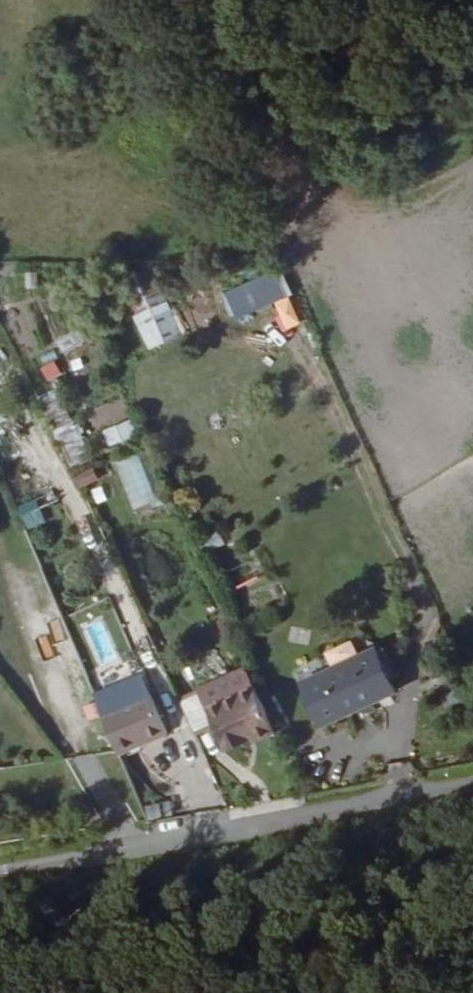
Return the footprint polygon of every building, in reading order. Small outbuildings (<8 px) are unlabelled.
[(140,274),(152,309),(135,314),(147,350),(178,340),(155,269),(140,274)] [(308,291),(299,271),(234,300),(243,320),(308,291)] [(58,340),(67,357),(92,343),(83,326),(58,340)] [(43,366),(49,381),(65,375),(60,360),(43,366)] [(70,460),(98,448),(65,376),(38,389),(70,460)] [(132,420),(106,430),(112,446),(138,436),(132,420)] [(145,452),(121,461),(140,511),(164,502),(145,452)] [(98,466),(77,474),(82,488),(104,480),(98,466)] [(397,664),(381,625),(310,657),(307,658),(324,696),(397,664)] [(268,690),(260,672),(214,691),(222,711),(268,690)] [(289,736),(268,690),(222,711),(239,750),(265,739),(268,745),(289,736)] [(118,721),(135,762),(184,743),(168,702),(118,721)]
